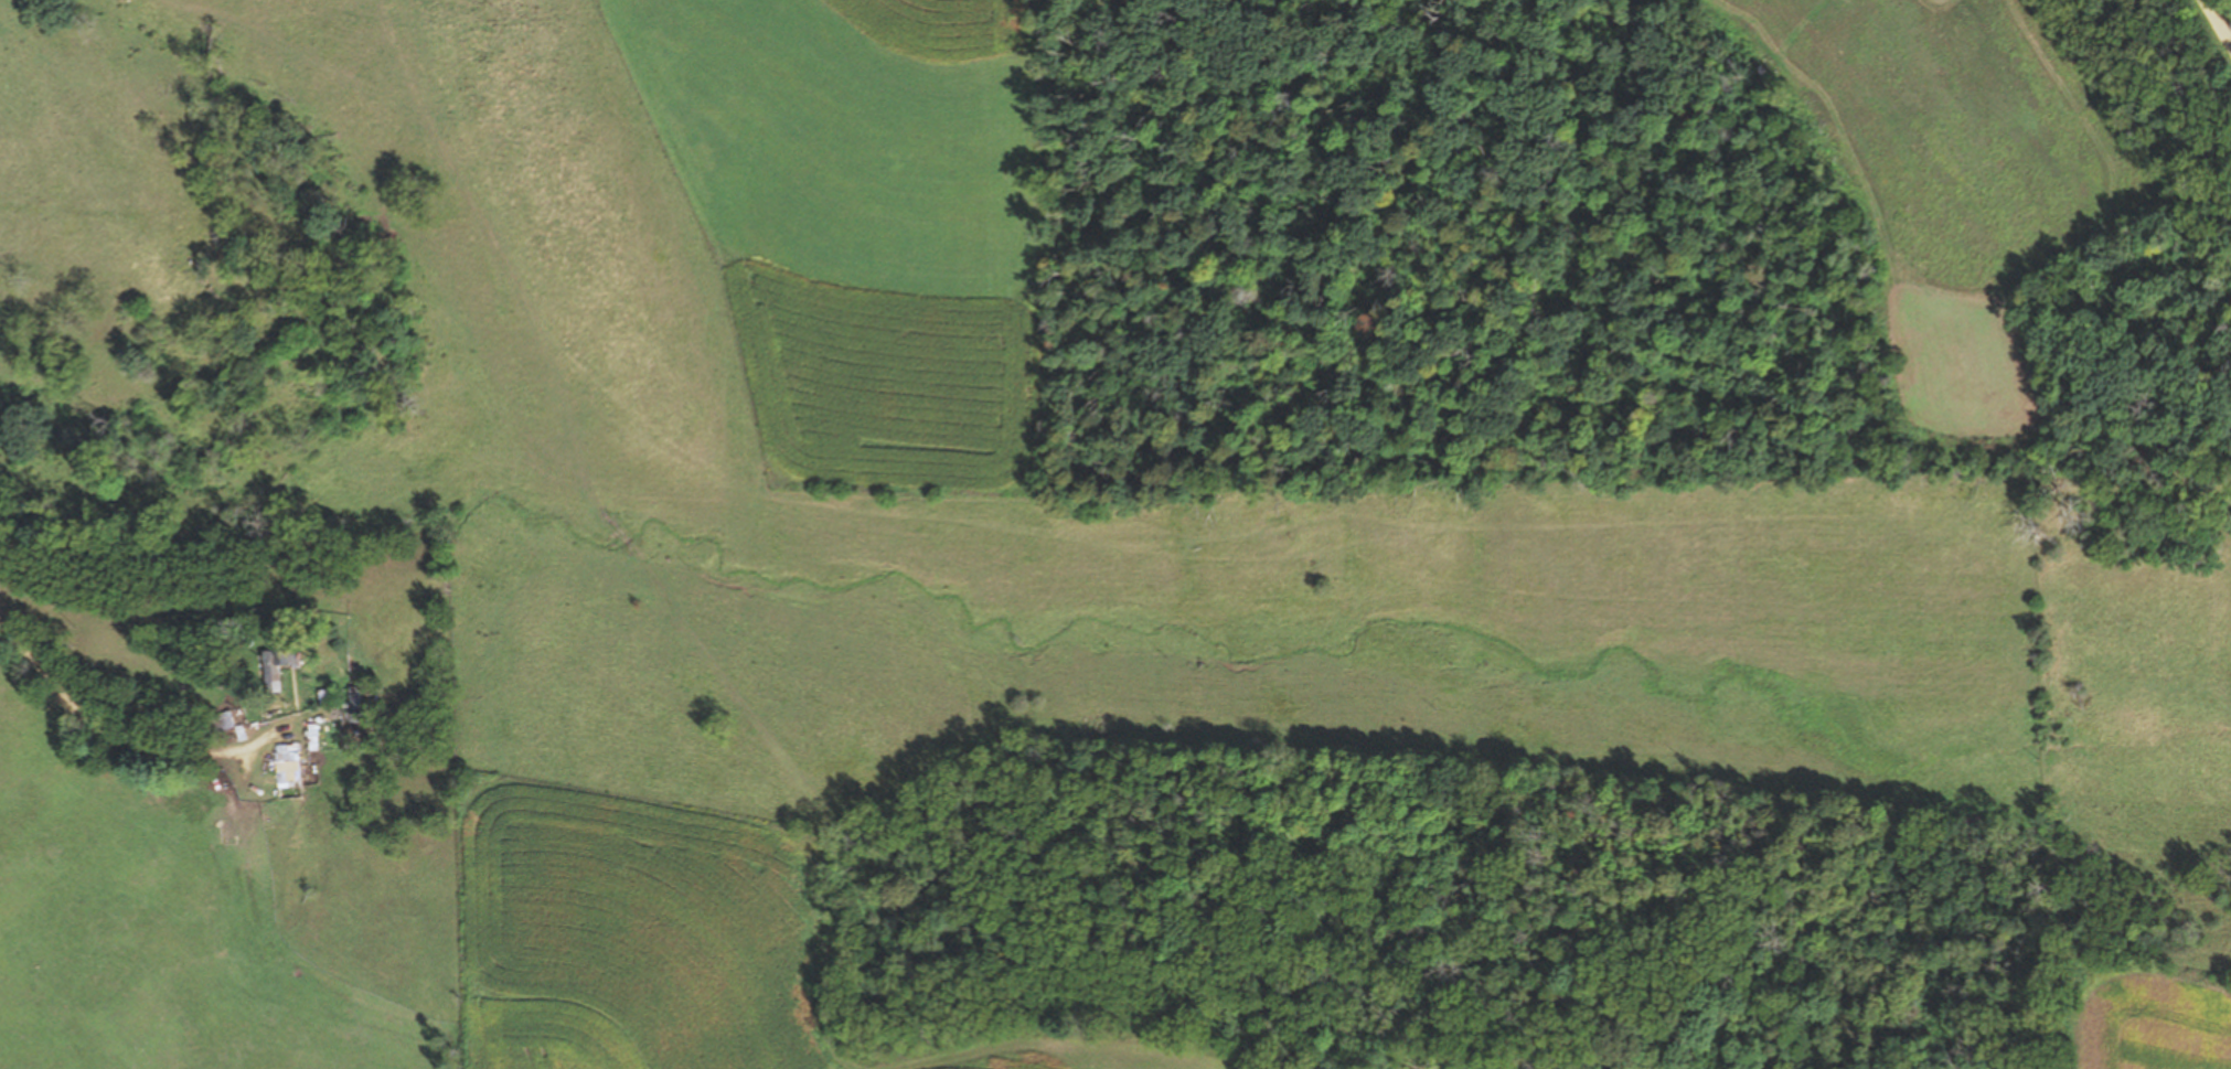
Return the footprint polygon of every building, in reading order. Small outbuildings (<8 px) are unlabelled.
[(300,650),(266,650),(266,670),(300,670),(300,650)] [(236,729),(233,711),(215,714),(218,732),(236,729)] [(277,745),(277,785),(299,785),(299,745),(277,745)]
